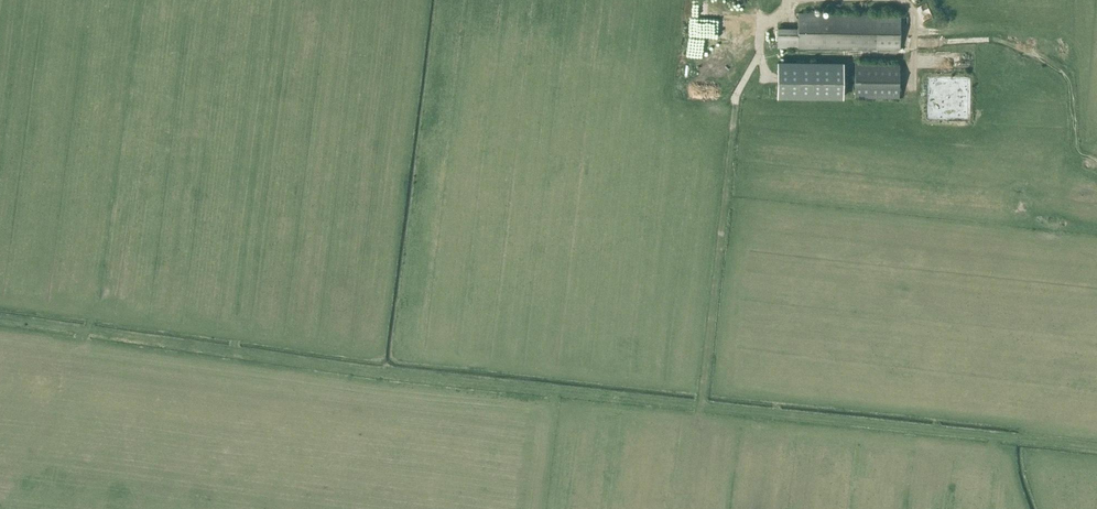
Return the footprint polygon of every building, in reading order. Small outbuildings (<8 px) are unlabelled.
[(901,49),(902,15),(797,13),(797,28),(777,27),(777,47),(901,49)] [(843,97),(843,64),(777,63),(777,97),(843,97)] [(900,97),(900,64),(856,64),(856,97),(900,97)]
